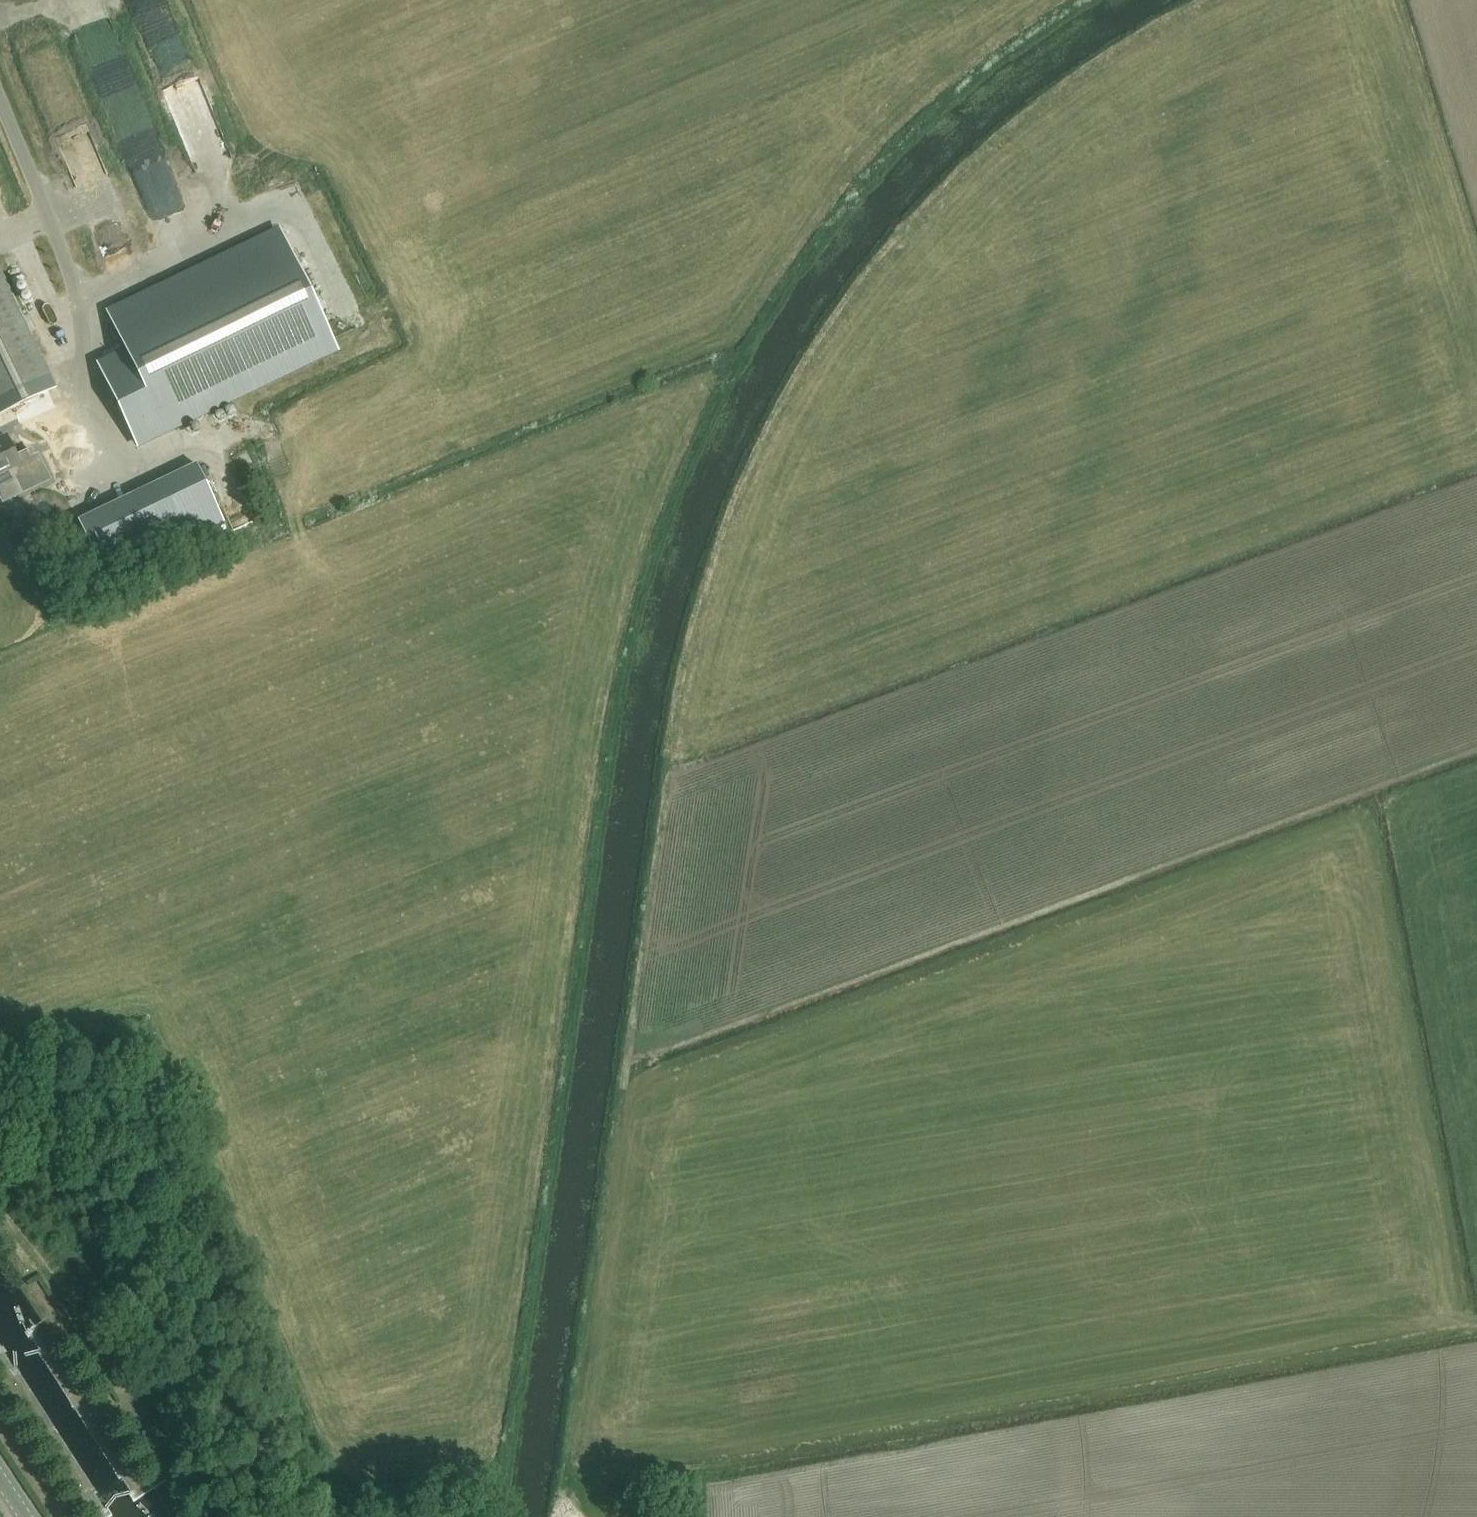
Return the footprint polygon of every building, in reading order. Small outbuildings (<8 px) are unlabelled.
[(90,116),(59,126),(81,192),(112,182),(90,116)] [(126,351),(96,366),(133,444),(331,349),(276,232),(191,273),(108,313),(126,351)] [(0,271),(0,425),(5,437),(0,439),(0,477),(17,469),(25,485),(79,460),(60,419),(73,413),(67,400),(62,403),(0,271)] [(40,275),(24,278),(26,288),(42,285),(40,275)] [(168,483),(82,517),(95,550),(181,516),(168,483)]
